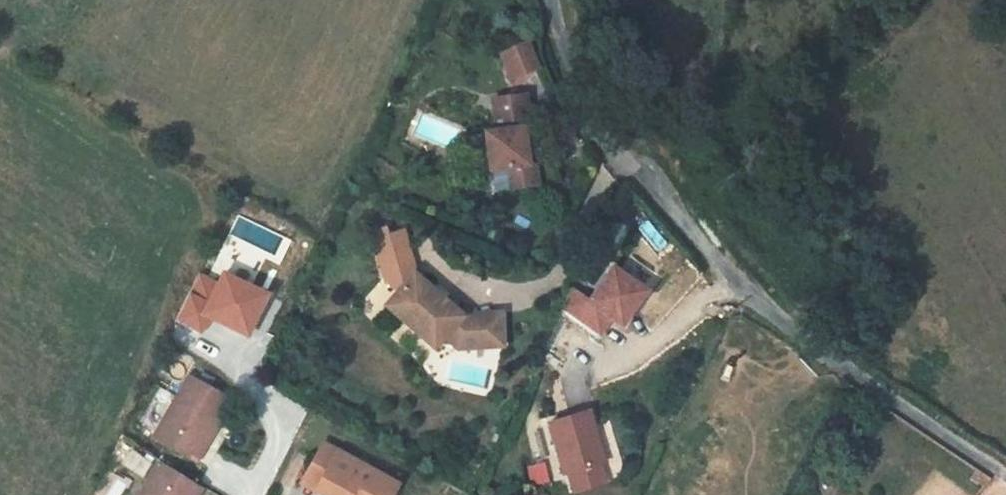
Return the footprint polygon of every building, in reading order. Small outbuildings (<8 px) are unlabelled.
[(530,43),(505,54),(516,79),(540,68),(530,43)] [(528,96),(495,101),(500,132),(488,133),(494,171),(510,169),(513,189),(541,185),(538,164),(532,165),(526,129),(533,128),(528,96)] [(627,228),(609,220),(599,241),(617,250),(627,228)] [(396,294),(414,272),(402,233),(370,244),(384,284),(396,294)] [(433,289),(414,272),(396,294),(386,304),(435,347),(445,336),(458,348),(504,346),(502,316),(475,318),(470,314),(466,310),(462,315),(444,298),(433,289)] [(202,332),(210,316),(248,335),(268,294),(225,273),(219,285),(200,275),(177,320),(202,332)] [(367,298),(379,307),(391,291),(380,282),(367,298)] [(448,293),(438,284),(433,289),(444,298),(448,293)] [(225,394),(191,374),(154,436),(198,462),(218,427),(208,422),(213,414),(225,394)] [(588,412),(550,423),(566,472),(602,462),(588,412)] [(222,420),(213,414),(208,422),(218,427),(222,420)] [(301,482),(315,489),(337,450),(323,442),(301,482)] [(315,489),(325,494),(391,494),(398,484),(337,450),(315,489)] [(543,461),(526,465),(532,485),(549,480),(543,461)] [(203,489),(159,462),(138,494),(199,494),(203,489)] [(608,484),(602,462),(566,472),(573,494),(608,484)]
